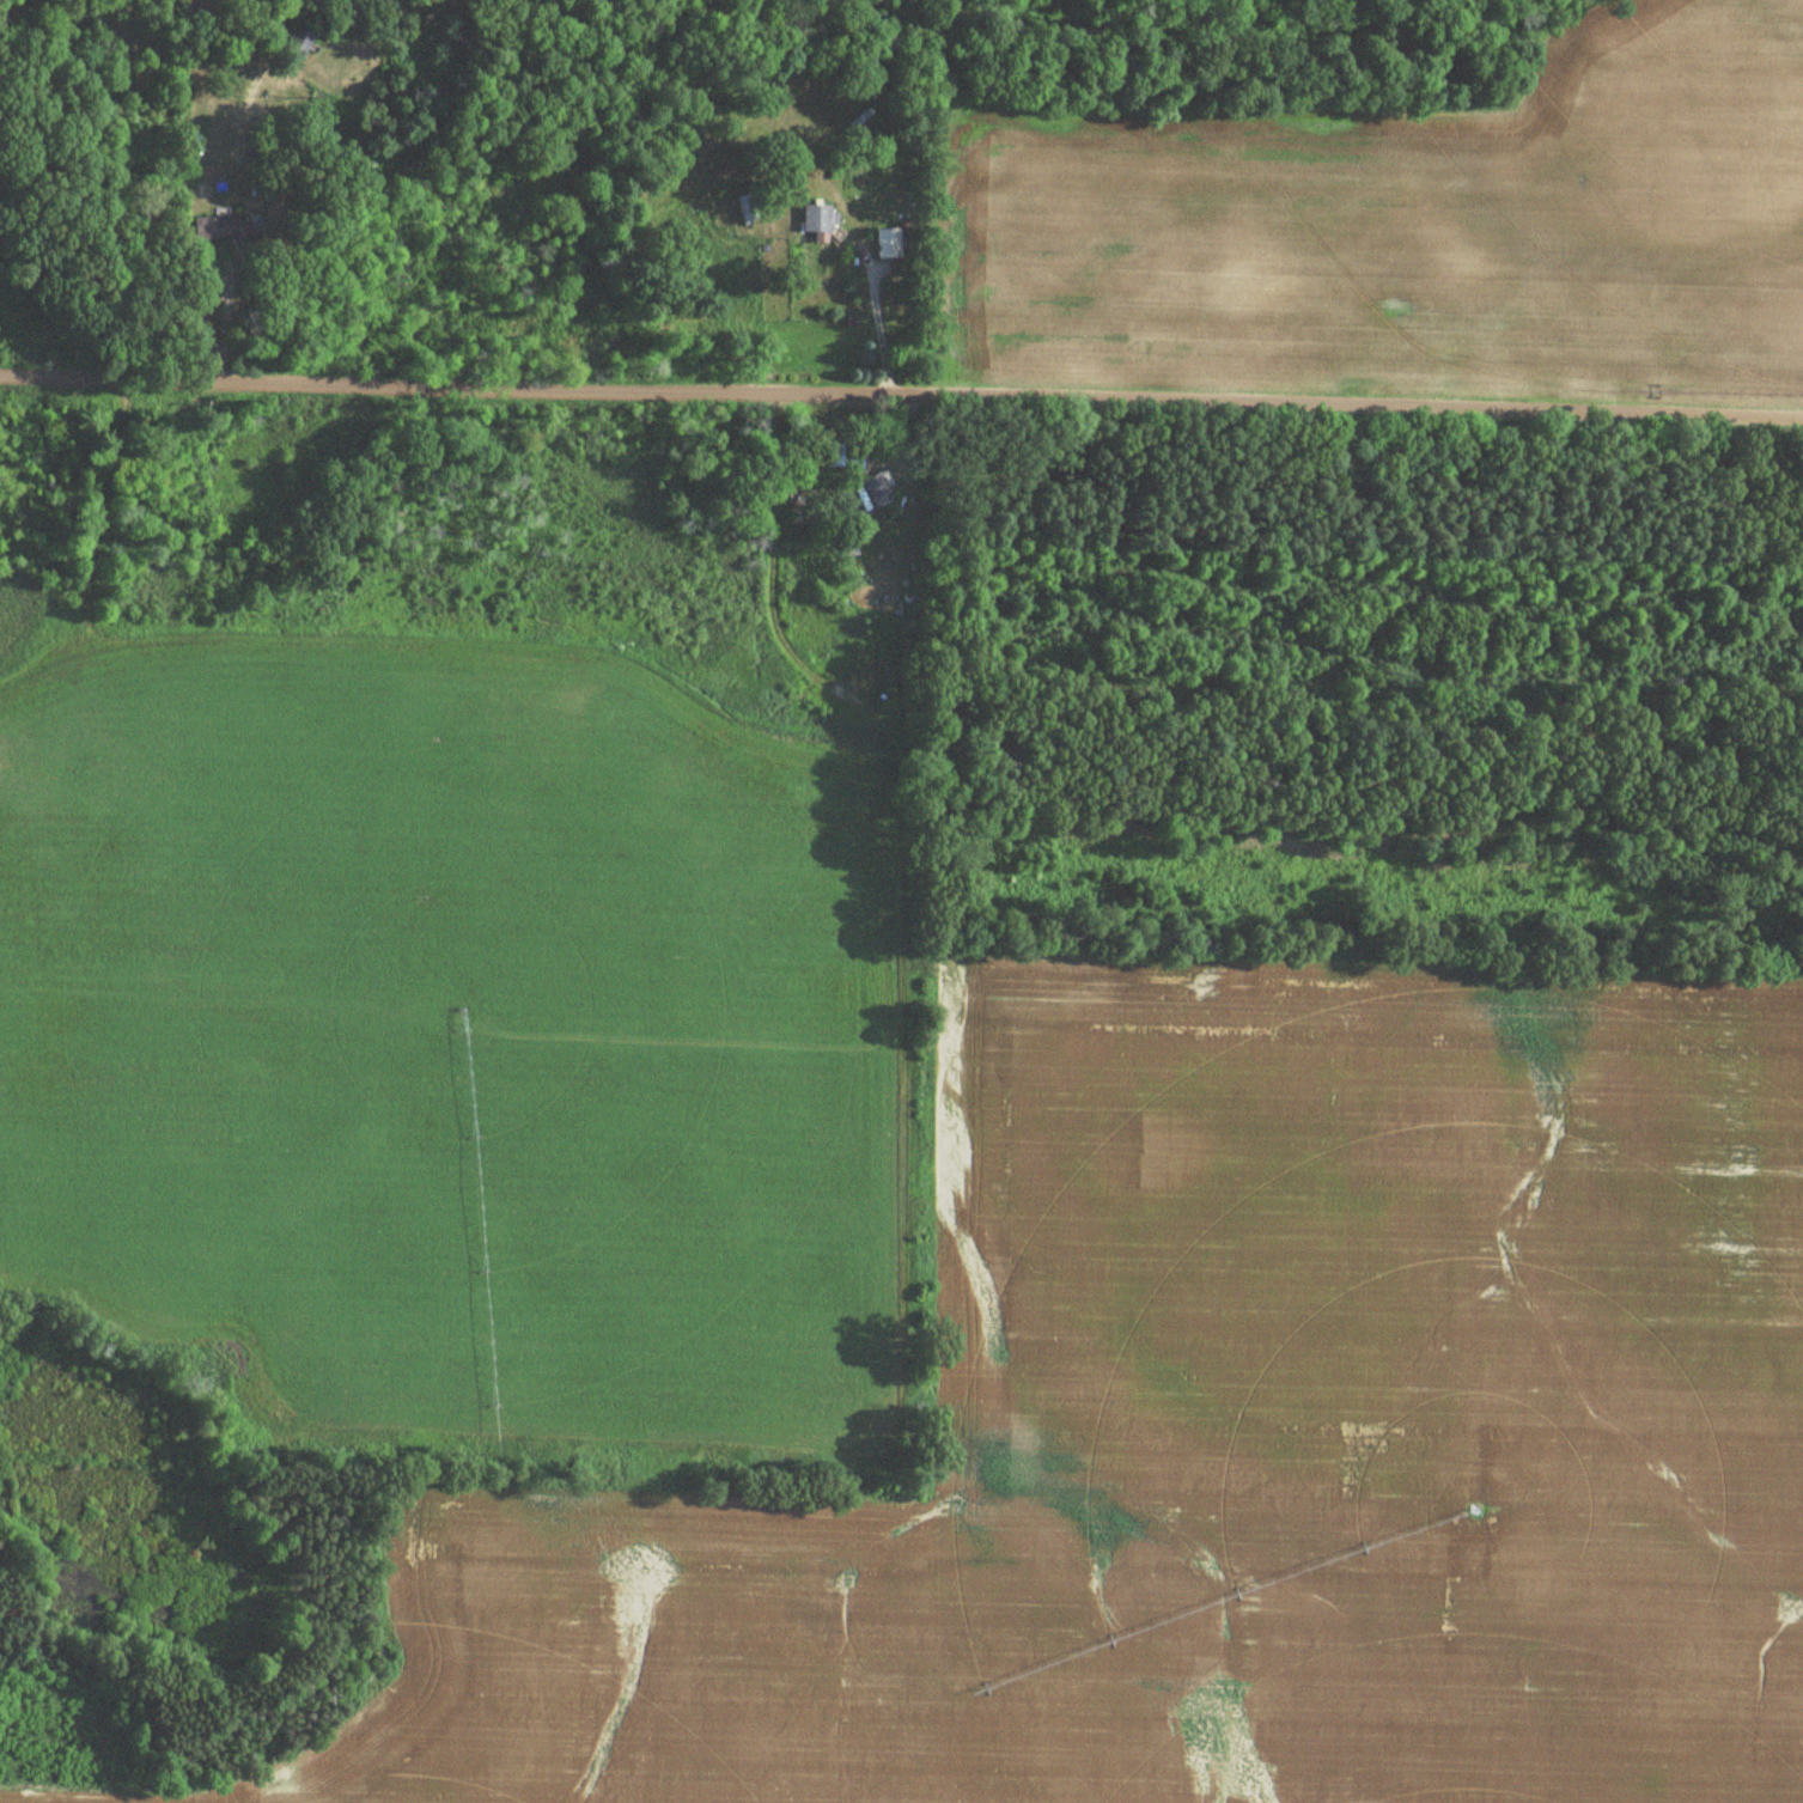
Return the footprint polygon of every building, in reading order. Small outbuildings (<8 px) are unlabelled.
[(743,222),(757,219),(751,194),(736,198),(743,222)] [(830,205),(802,204),(802,232),(813,232),(813,242),(829,243),(830,205)] [(253,217),(191,217),(191,240),(253,240),(253,217)] [(896,230),(876,230),(876,258),(896,258),(896,230)] [(860,482),(874,510),(894,499),(879,472),(860,482)]
